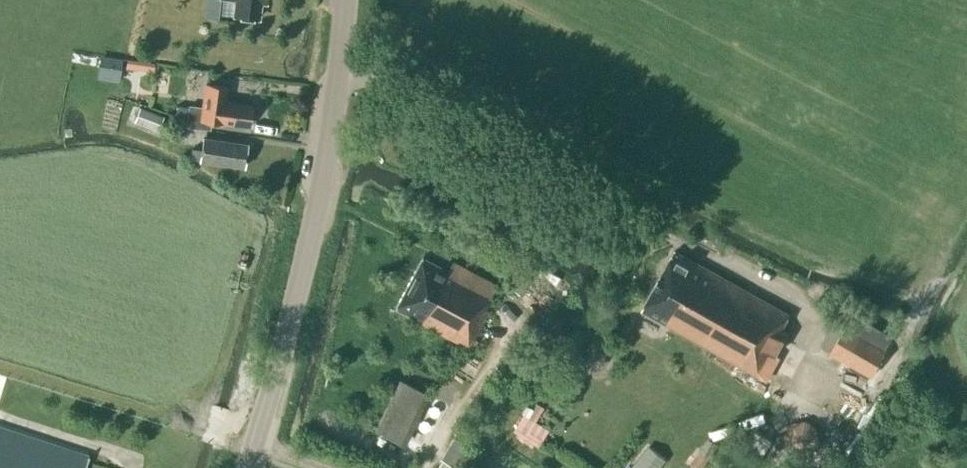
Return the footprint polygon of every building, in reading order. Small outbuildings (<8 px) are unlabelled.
[(265,3),(266,0),(236,0),(234,16),(258,19),(260,2),(265,3)] [(127,59),(125,69),(153,73),(155,64),(127,59)] [(250,126),(252,107),(235,104),(232,102),(224,101),(226,87),(207,84),(204,108),(189,106),(189,108),(187,119),(186,127),(210,130),(211,120),(250,126)] [(149,96),(135,92),(131,103),(145,107),(149,96)] [(177,106),(175,117),(187,119),(189,108),(177,106)] [(159,130),(163,119),(139,110),(135,121),(159,130)] [(217,141),(203,139),(200,161),(214,163),(244,168),(247,144),(217,140),(217,141)] [(673,254),(640,313),(641,313),(758,379),(768,361),(771,363),(786,336),(780,333),(788,318),(673,254)] [(448,272),(422,258),(395,310),(468,349),(489,311),(485,309),(496,287),(461,269),(462,267),(453,263),(448,272)] [(544,260),(539,271),(559,282),(565,271),(544,260)] [(844,327),(829,354),(837,358),(871,377),(886,350),(885,350),(844,327)] [(381,427),(412,437),(429,383),(398,373),(381,427)] [(525,407),(513,430),(539,444),(551,421),(525,407)] [(777,436),(774,441),(775,449),(781,451),(787,448),(798,456),(812,453),(819,442),(817,428),(805,420),(792,423),(784,434),(784,435),(777,436)] [(0,428),(0,467),(86,467),(89,457),(88,456),(88,457),(0,428)] [(379,445),(382,440),(377,437),(374,442),(379,445)] [(689,463),(695,467),(703,467),(712,456),(711,455),(719,446),(709,438),(708,438),(698,452),(689,463)]
